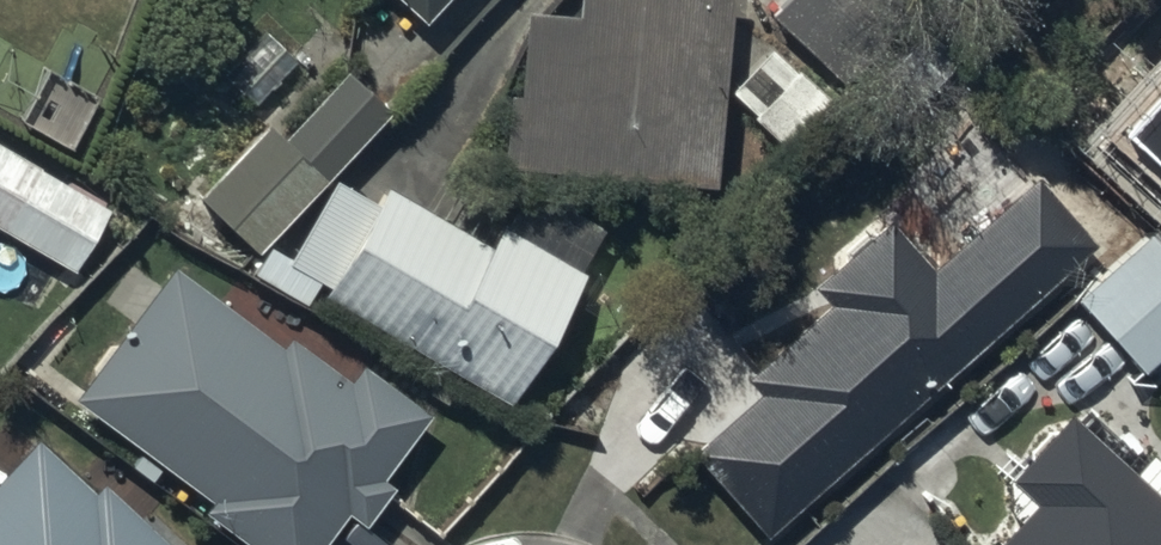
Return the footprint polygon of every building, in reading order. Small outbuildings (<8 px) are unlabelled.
[(421,14),(434,0),(406,0),(421,14)] [(501,157),(712,176),(728,0),(576,0),(575,5),(525,0),(523,0),(515,85),(508,84),(501,157)] [(769,21),(841,91),(895,35),(860,0),(789,0),(769,21)] [(268,37),(224,83),(253,111),(298,65),(268,37)] [(829,94),(771,40),(730,84),(753,105),(749,110),(785,142),(829,94)] [(256,246),(388,103),(347,65),(285,132),(266,114),(196,190),(256,246)] [(0,137),(0,226),(70,267),(109,202),(0,137)] [(325,279),(321,286),(509,398),(586,267),(497,215),(485,237),(382,177),(372,194),(330,169),(285,246),(268,236),(250,266),(302,297),(315,274),(325,279)] [(769,534),(1092,238),(1032,172),(933,263),(890,216),(818,282),(831,297),(748,373),(763,390),(694,453),(769,534)] [(1075,289),(1139,364),(1160,344),(1160,237),(1151,225),(1075,289)] [(171,259),(116,328),(118,330),(71,390),(210,492),(202,502),(260,544),(316,544),(346,504),(363,517),(391,479),(379,470),(429,402),(363,354),(348,375),(290,332),(283,342),(171,259)] [(1067,411),(1009,474),(1033,496),(988,544),(1160,544),(1160,496),(1067,411)] [(0,471),(0,544),(181,544),(102,475),(96,482),(36,430),(0,471)]
